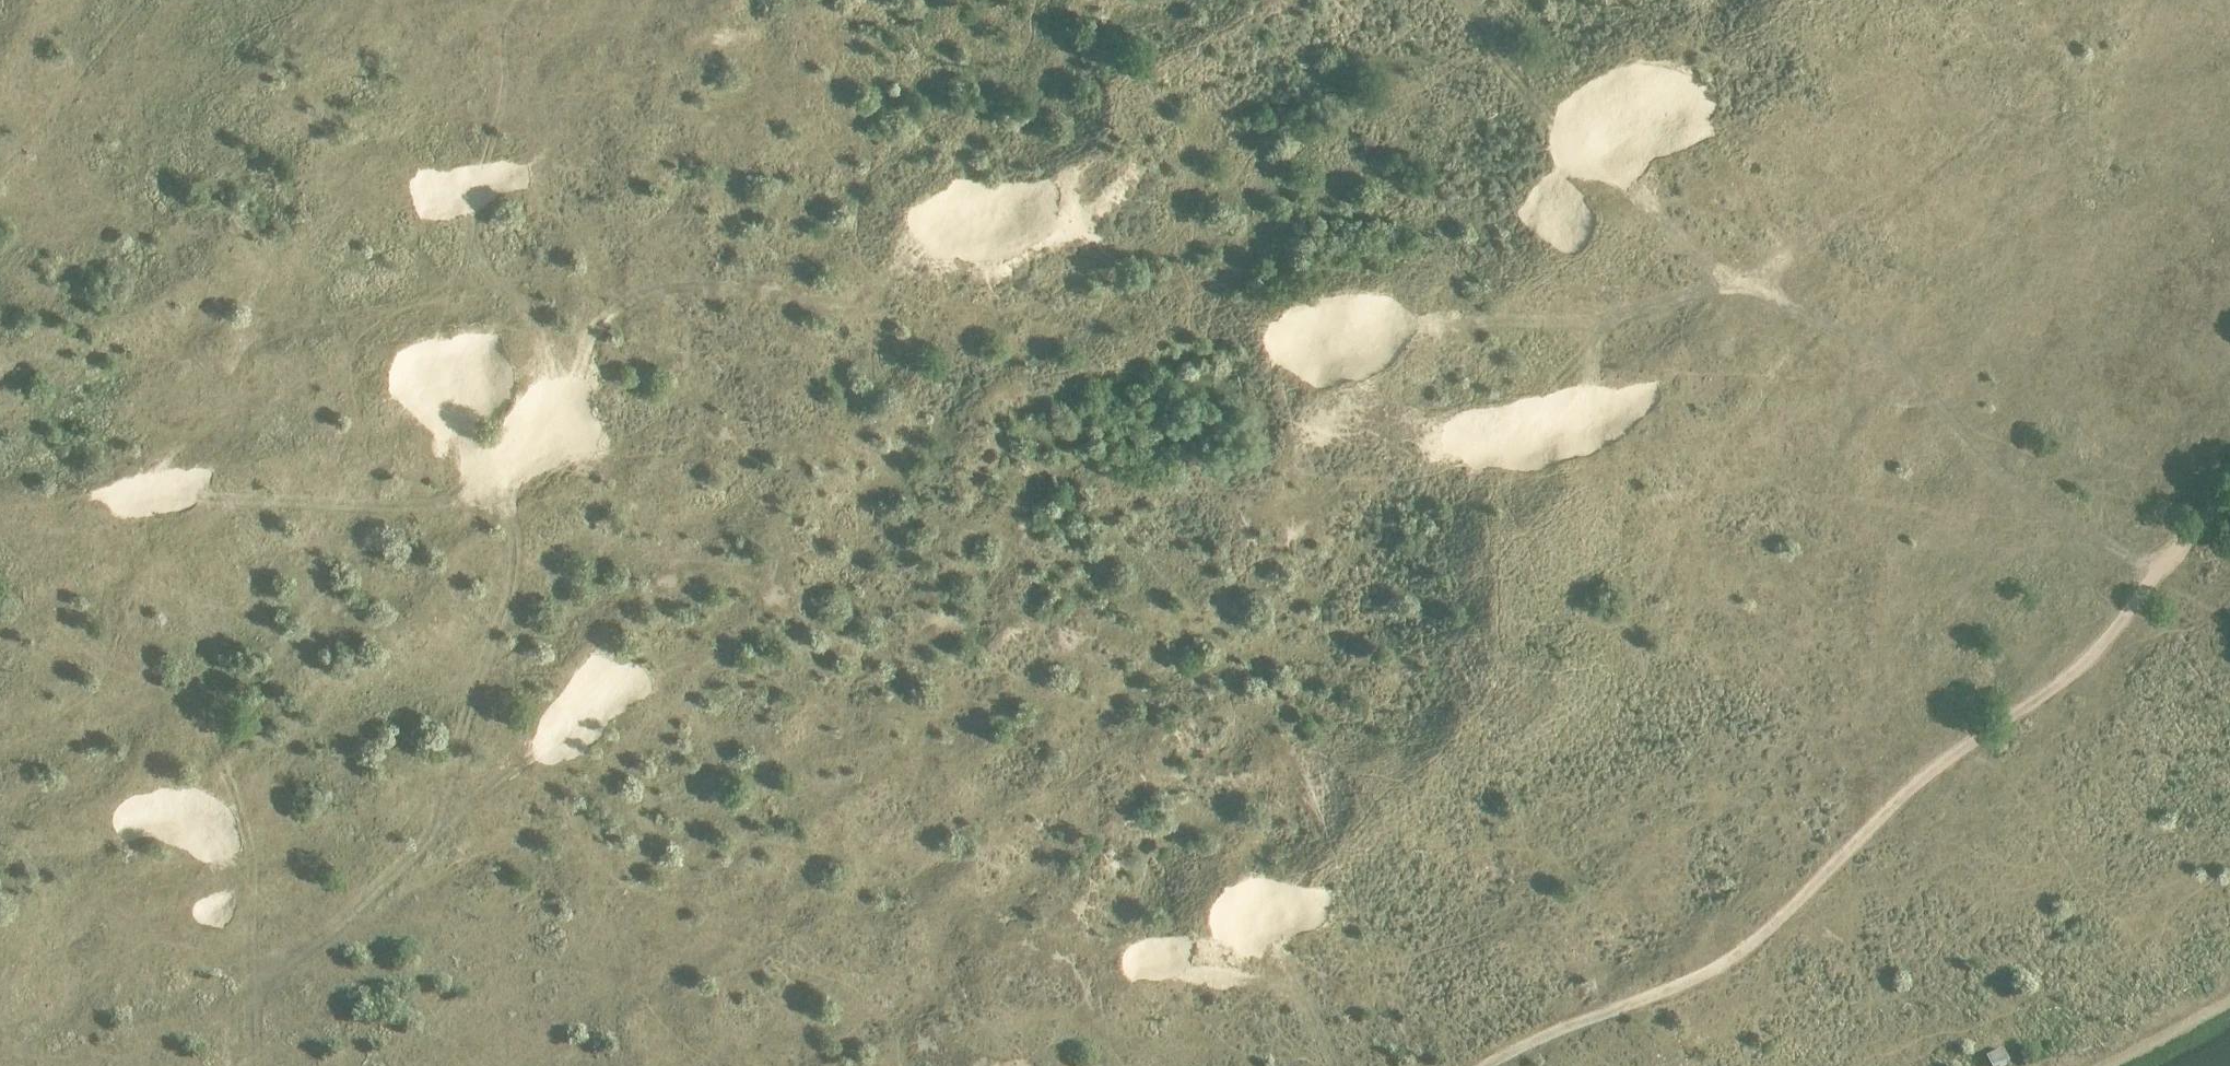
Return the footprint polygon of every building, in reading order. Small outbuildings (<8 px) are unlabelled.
[(1987,1055),(1992,1065),(1999,1065),(2011,1061),(2004,1047),(1987,1055)]
